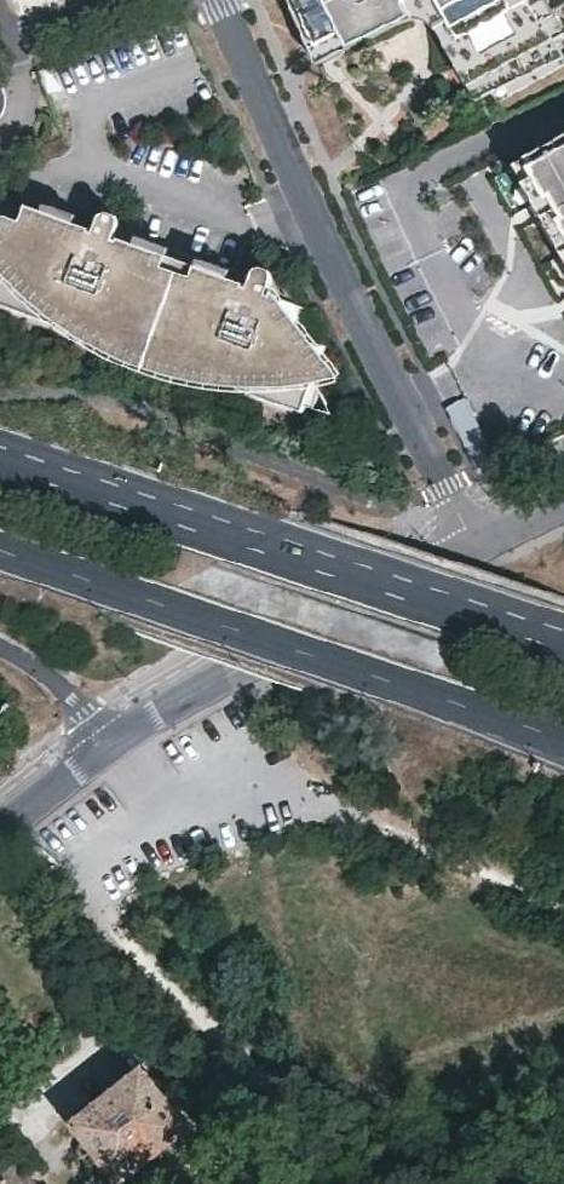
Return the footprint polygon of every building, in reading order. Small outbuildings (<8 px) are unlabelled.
[(315,57),(411,14),(420,12),(432,13),(475,95),(563,51),(552,34),(563,28),(563,20),(553,0),(291,0),(315,57)] [(528,145),(563,211),(563,125),(528,145)] [(528,145),(514,153),(563,242),(563,211),(528,145)] [(268,279),(262,277),(266,264),(265,258),(261,254),(254,253),(249,256),(248,260),(244,271),(108,225),(113,211),(113,204),(108,200),(102,199),(96,203),(94,207),(91,218),(22,193),(16,205),(0,200),(0,294),(70,320),(117,347),(162,363),(209,371),(235,373),(298,401),(310,365),(330,360),(337,355),(268,279)] [(74,1123),(88,1141),(104,1160),(123,1183),(193,1128),(145,1066),(74,1123)] [(96,1167),(104,1160),(88,1141),(81,1146),(81,1155),(89,1165),(96,1167)] [(0,1178),(0,1183),(37,1183),(20,1163),(0,1178)]
